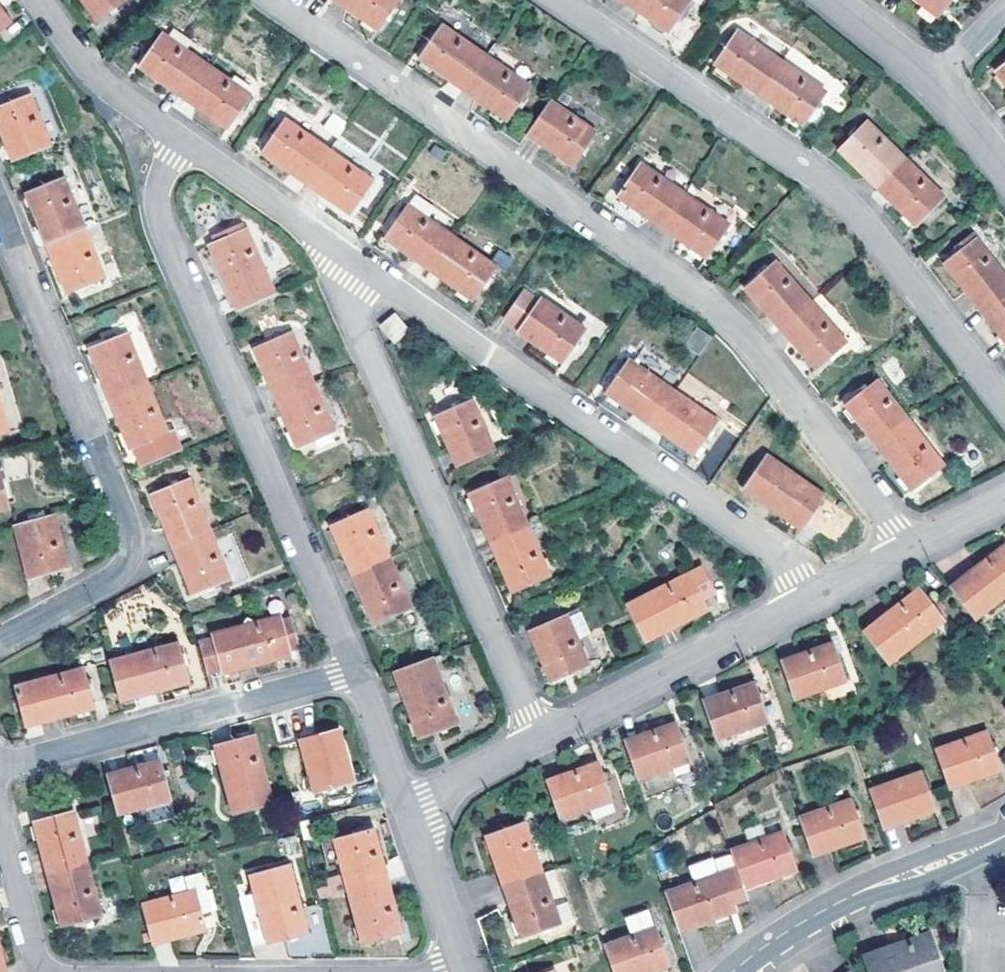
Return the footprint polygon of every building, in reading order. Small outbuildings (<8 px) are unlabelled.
[(96,23),(126,0),(79,0),(96,23)] [(331,1),(375,31),(396,0),(332,0),(331,1)] [(667,33),(690,0),(618,0),(667,33)] [(934,20),(950,0),(909,0),(934,20)] [(10,24),(0,11),(0,31),(10,24)] [(441,27),(418,61),(462,92),(485,57),(441,27)] [(736,31),(713,66),(758,96),(781,61),(736,31)] [(158,35),(134,69),(180,100),(203,66),(158,35)] [(485,57),(462,92),(505,122),(529,87),(485,57)] [(781,61),(758,96),(802,126),(825,91),(781,61)] [(1004,85),(1004,62),(994,71),(1004,85)] [(203,66),(180,100),(224,130),(247,95),(203,66)] [(11,162),(49,146),(29,96),(0,108),(0,134),(11,162)] [(550,103),(526,136),(571,167),(594,133),(550,103)] [(319,130),(335,140),(338,136),(343,129),(327,119),(319,130)] [(259,155),(303,186),(327,151),(282,121),(259,155)] [(866,124),(837,154),(875,190),(904,160),(866,124)] [(360,152),(338,136),(335,140),(327,151),(303,186),(347,216),(371,182),(350,167),(360,152)] [(904,160),(875,190),(915,227),(943,197),(904,160)] [(660,229),(684,196),(640,165),(616,198),(660,229)] [(63,179),(25,194),(44,244),(83,228),(63,179)] [(684,196),(660,229),(704,260),(728,226),(684,196)] [(407,206),(383,241),(427,271),(451,236),(407,206)] [(208,247),(236,310),(274,294),(246,230),(245,230),(242,224),(213,237),(216,243),(208,247)] [(83,228),(44,244),(64,294),(103,279),(83,228)] [(451,236),(427,271),(471,301),(495,266),(451,236)] [(956,253),(941,265),(975,307),(1004,283),(1004,280),(973,239),(970,236),(953,249),(956,253)] [(777,329),(807,302),(771,261),(741,288),(777,329)] [(975,307),(1004,346),(1004,283),(975,307)] [(515,332),(561,363),(584,328),(539,297),(537,300),(521,290),(501,319),(517,329),(515,332)] [(807,302),(777,329),(811,368),(842,342),(807,302)] [(390,345),(407,332),(393,315),(377,329),(390,345)] [(253,349),(274,399),(312,382),(291,333),(253,349)] [(88,350),(108,400),(146,384),(125,335),(88,350)] [(648,423),(672,389),(628,359),(604,393),(648,423)] [(875,380),(844,405),(877,448),(909,422),(875,380)] [(334,431),(312,382),(274,399),(295,447),(313,439),(317,448),(333,441),(329,433),(334,431)] [(166,433),(146,384),(108,400),(128,449),(132,447),(139,465),(180,449),(173,431),(166,433)] [(672,389),(648,423),(692,453),(716,420),(672,389)] [(433,417),(455,466),(493,449),(470,400),(433,417)] [(909,422),(877,448),(909,489),(942,464),(909,422)] [(766,454),(742,488),(799,528),(824,493),(766,454)] [(506,477),(468,494),(490,543),(528,526),(506,477)] [(187,481),(150,496),(170,546),(207,531),(187,481)] [(368,510),(329,527),(351,576),(390,559),(368,510)] [(52,515),(12,526),(27,579),(67,567),(52,515)] [(528,526),(490,543),(512,592),(549,575),(528,526)] [(207,531),(170,546),(190,595),(227,580),(207,531)] [(950,584),(974,617),(1004,593),(1004,541),(950,584)] [(390,559),(351,576),(372,624),(411,608),(390,559)] [(703,563),(624,604),(644,641),(707,607),(702,598),(700,593),(714,584),(703,563)] [(717,590),(714,584),(700,593),(702,598),(717,590)] [(919,587),(864,629),(888,661),(944,618),(919,587)] [(585,607),(568,615),(578,638),(595,632),(585,607)] [(589,663),(578,638),(568,615),(529,631),(551,681),(589,663)] [(280,617),(212,635),(213,642),(221,672),(222,676),(290,657),(288,648),(296,646),(291,627),(283,629),(280,617)] [(213,642),(198,646),(205,676),(221,672),(213,642)] [(829,642),(778,660),(792,698),(842,680),(829,642)] [(175,645),(107,663),(118,703),(186,685),(175,645)] [(432,659),(392,673),(417,737),(455,724),(432,659)] [(14,687),(23,727),(91,710),(81,670),(14,687)] [(752,681),(700,700),(714,738),(765,720),(752,681)] [(674,723),(622,741),(635,779),(687,761),(674,723)] [(298,739),(311,790),(350,780),(337,729),(298,739)] [(984,731),(934,750),(947,788),(998,769),(984,731)] [(213,749),(230,815),(269,805),(252,738),(213,749)] [(106,776),(116,816),(144,808),(169,801),(159,762),(106,776)] [(598,762),(547,780),(560,819),(612,800),(598,762)] [(919,771),(869,789),(883,827),(933,809),(919,771)] [(848,798),(798,816),(812,855),(863,836),(848,798)] [(169,801),(144,808),(148,825),(174,818),(169,801)] [(71,813),(31,824),(45,874),(85,864),(71,813)] [(729,849),(743,888),(794,869),(775,817),(755,824),(760,838),(729,849)] [(487,835),(504,884),(544,871),(526,820),(487,835)] [(371,828),(332,839),(346,890),(385,879),(371,828)] [(663,891),(677,931),(730,911),(711,858),(690,865),(696,881),(663,891)] [(85,864),(45,874),(58,926),(99,915),(85,864)] [(285,864),(245,874),(250,891),(235,895),(248,943),(263,939),(263,942),(302,932),(285,864)] [(557,866),(544,871),(555,904),(570,899),(557,866)] [(555,904),(544,871),(504,884),(522,935),(576,917),(570,899),(555,904)] [(193,874),(168,880),(171,892),(195,886),(193,874)] [(385,879),(346,890),(359,943),(399,932),(385,879)] [(139,905),(149,945),(202,930),(192,892),(139,905)] [(613,971),(648,971),(668,965),(648,908),(623,916),(629,934),(603,944),(613,971)] [(929,936),(861,958),(866,971),(940,971),(929,936)]
